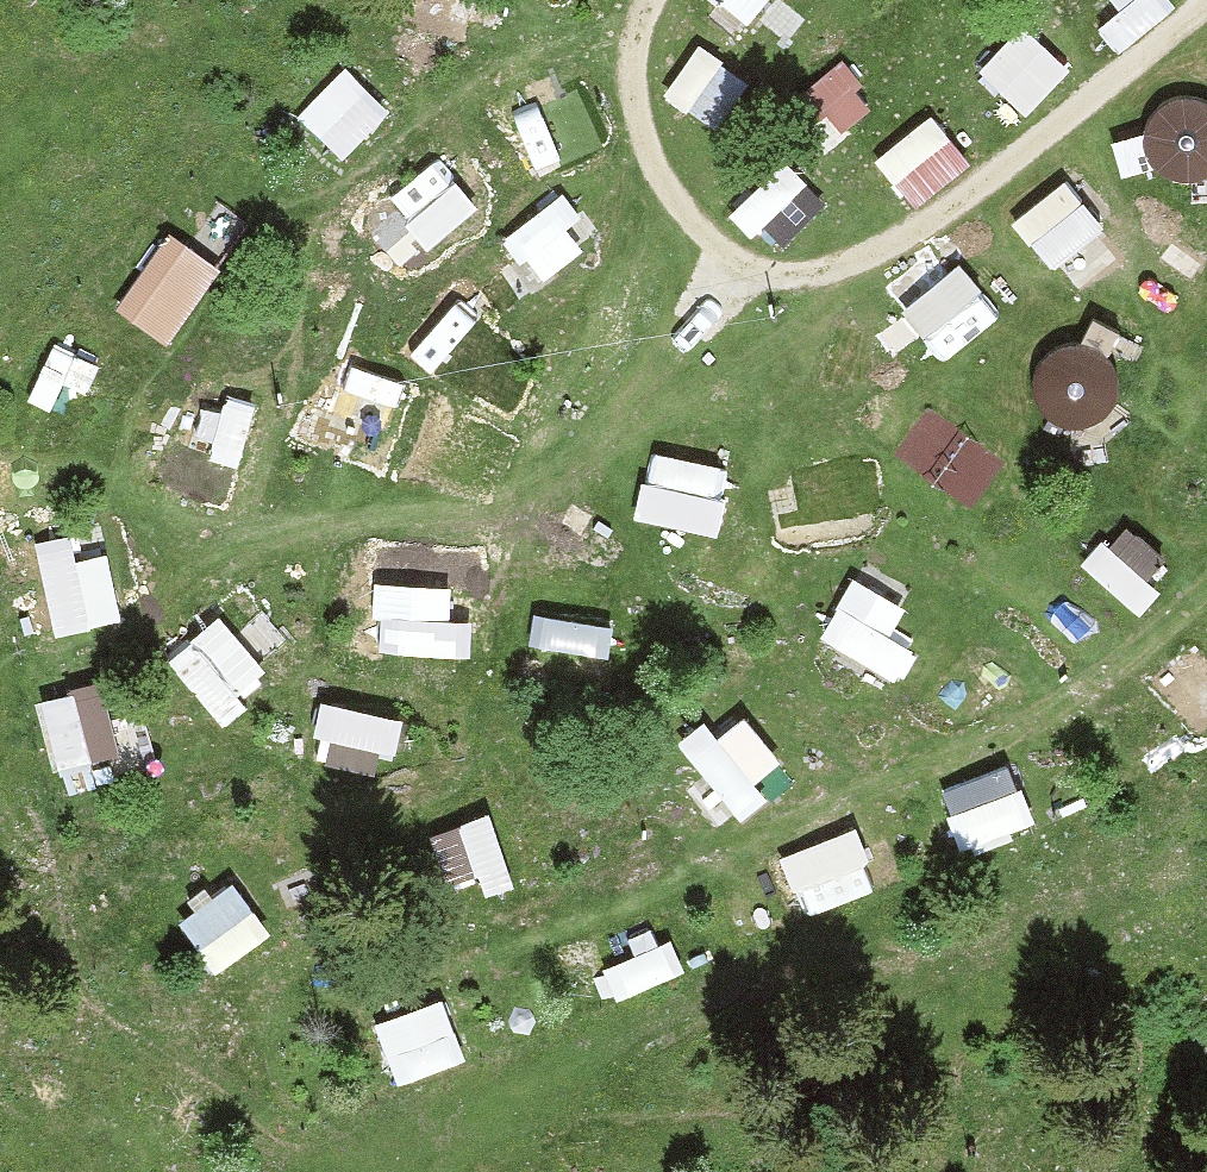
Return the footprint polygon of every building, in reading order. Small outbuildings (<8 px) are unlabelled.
[(486,0),(410,0),(405,14),(469,41),(486,0)] [(749,15),(762,0),(732,0),(749,15)] [(984,62),(1028,104),(1073,58),(1029,15),(984,62)] [(808,86),(847,123),(882,87),(843,50),(808,86)] [(349,58),(303,107),(350,151),(396,102),(349,58)] [(1150,165),(1206,168),(1206,98),(1154,95),(1150,165)] [(938,101),(880,152),(925,202),(982,151),(938,101)] [(744,201),(784,238),(829,190),(789,154),(744,201)] [(1018,213),(1059,261),(1114,213),(1072,166),(1018,213)] [(537,265),(593,241),(572,192),(515,216),(537,265)] [(172,220),(120,298),(175,334),(227,256),(172,220)] [(963,250),(903,302),(949,354),(1008,303),(963,250)] [(1033,356),(1061,421),(1128,392),(1100,327),(1033,356)] [(991,487),(1005,442),(927,418),(913,463),(991,487)] [(649,443),(642,512),(730,522),(737,452),(649,443)] [(1132,514),(1093,555),(1140,600),(1179,560),(1132,514)] [(107,516),(39,532),(61,624),(129,608),(107,516)] [(908,676),(928,641),(898,623),(913,598),(860,567),(824,627),(908,676)] [(223,605),(172,647),(228,716),(279,675),(223,605)] [(1191,734),(1206,727),(1206,633),(1155,656),(1191,734)] [(69,766),(130,746),(103,668),(42,688),(69,766)] [(328,693),(319,755),(394,764),(402,702),(328,693)] [(736,801),(790,757),(737,694),(684,737),(736,801)] [(943,781),(974,847),(1046,814),(1015,749),(943,781)] [(490,800),(435,824),(464,894),(520,870),(490,800)] [(884,834),(810,863),(825,900),(899,872),(884,834)] [(180,911),(219,966),(278,925),(239,869),(180,911)] [(618,983),(687,963),(679,934),(610,954),(618,983)] [(451,986),(381,1011),(405,1076),(475,1051),(451,986)]
